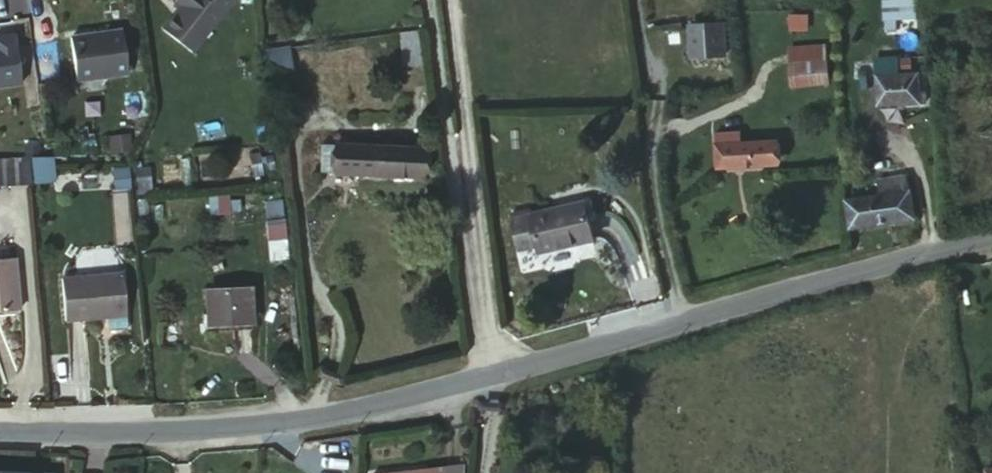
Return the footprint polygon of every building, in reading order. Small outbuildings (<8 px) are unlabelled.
[(181,1),(187,6),(168,29),(196,53),(240,1),(239,0),(182,0),(181,1)] [(880,23),(914,22),(913,0),(880,0),(880,23)] [(812,2),(792,5),(793,32),(814,29),(812,2)] [(725,26),(694,27),(695,57),(727,57),(725,26)] [(402,66),(421,63),(417,30),(398,33),(402,66)] [(75,41),(81,81),(129,74),(123,33),(75,41)] [(0,47),(0,88),(28,84),(22,35),(0,37),(1,47),(0,47)] [(875,47),(876,67),(893,67),(892,47),(875,47)] [(788,67),(827,65),(826,48),(787,52),(788,67)] [(829,86),(827,65),(788,67),(789,89),(829,86)] [(893,67),(876,67),(878,106),(920,105),(919,66),(893,67)] [(723,144),(715,145),(717,174),(781,168),(779,138),(743,142),(743,132),(722,133),(723,144)] [(107,154),(131,153),(131,134),(107,134),(107,154)] [(337,173),(338,146),(323,145),(321,172),(337,173)] [(424,152),(338,146),(337,173),(422,180),(424,152)] [(28,160),(0,161),(0,188),(30,187),(28,160)] [(46,160),(28,160),(30,187),(49,186),(46,160)] [(113,189),(151,188),(150,166),(112,167),(113,189)] [(845,195),(848,227),(918,220),(914,174),(879,177),(880,192),(845,195)] [(281,198),(263,201),(271,259),(289,257),(281,198)] [(540,250),(541,257),(594,246),(586,212),(534,224),(540,250)] [(521,253),(540,250),(534,224),(515,227),(521,253)] [(9,315),(7,260),(0,260),(0,314),(9,315)] [(64,279),(66,322),(98,322),(98,316),(107,316),(109,337),(126,336),(125,315),(123,278),(64,279)] [(207,293),(210,327),(256,322),(251,289),(207,293)]
